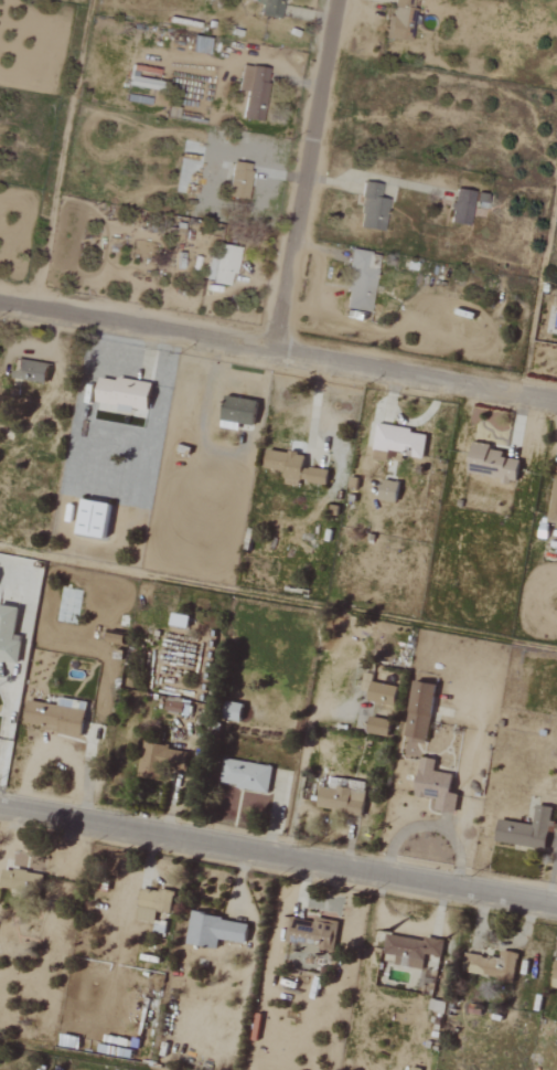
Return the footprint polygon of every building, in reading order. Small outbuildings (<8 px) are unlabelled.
[(283,0),(256,0),(255,4),(260,4),(258,16),(281,19),(283,0)] [(388,40),(408,42),(413,0),(393,0),(388,40)] [(236,92),(244,92),(241,119),(261,122),(266,69),(239,66),(236,92)] [(248,164),(229,163),(227,198),(246,199),(248,164)] [(356,228),(382,232),(386,200),(377,199),(379,185),(363,182),(356,228)] [(448,224),(467,227),(473,192),(453,189),(448,224)] [(489,195),(473,193),(472,208),(488,209),(489,195)] [(238,249),(218,245),(215,259),(207,258),(203,282),(227,286),(229,275),(233,275),(238,249)] [(374,270),(364,269),(366,253),(350,250),(342,309),(368,312),(374,270)] [(43,384),(47,365),(14,359),(11,378),(43,384)] [(237,431),(239,423),(252,426),(257,402),(224,396),(218,427),(237,431)] [(422,457),(426,433),(376,425),(371,459),(385,461),(386,452),(422,457)] [(518,461),(501,458),(502,452),(489,450),(490,445),(472,442),(467,472),(499,477),(498,482),(515,484),(518,461)] [(327,469),(302,467),(304,455),(268,451),(265,470),(284,472),(282,484),(297,486),(297,481),(325,485),(327,469)] [(552,478),(547,523),(556,524),(556,479),(552,478)] [(398,483),(381,480),(377,500),(394,503),(398,483)] [(102,539),(108,505),(80,500),(74,535),(102,539)] [(0,606),(0,661),(17,664),(21,636),(13,635),(17,608),(0,606)] [(188,616),(170,613),(168,626),(186,629),(188,616)] [(123,643),(123,634),(106,633),(105,643),(123,643)] [(370,674),(363,674),(362,693),(369,694),(370,674)] [(434,685),(412,681),(402,740),(424,744),(434,685)] [(393,706),(397,687),(370,682),(366,701),(393,706)] [(181,714),(182,701),(165,699),(164,712),(181,714)] [(80,735),(84,709),(26,702),(22,728),(80,735)] [(240,722),(242,704),(225,702),(222,720),(240,722)] [(386,737),(390,720),(368,716),(365,733),(386,737)] [(136,776),(160,781),(163,768),(183,772),(187,752),(142,743),(136,776)] [(457,794),(448,792),(451,774),(432,771),(434,759),(419,756),(412,794),(435,798),(433,809),(453,813),(457,794)] [(267,792),(271,767),(222,759),(218,785),(267,792)] [(319,785),(316,808),(362,813),(364,791),(319,785)] [(493,841),(544,849),(547,831),(552,832),(554,822),(549,821),(551,807),(534,804),(531,824),(497,819),(493,841)] [(152,923),(155,911),(168,914),(173,894),(141,887),(133,919),(152,923)] [(244,943),(247,922),(189,913),(185,943),(215,948),(216,939),(244,943)] [(337,921),(313,917),(313,921),(289,917),(285,942),(302,945),(302,948),(332,953),(337,921)] [(422,969),(424,954),(441,956),(443,941),(385,933),(382,954),(394,955),(393,965),(422,969)] [(513,980),(516,952),(500,950),(498,958),(463,954),(460,974),(513,980)]
